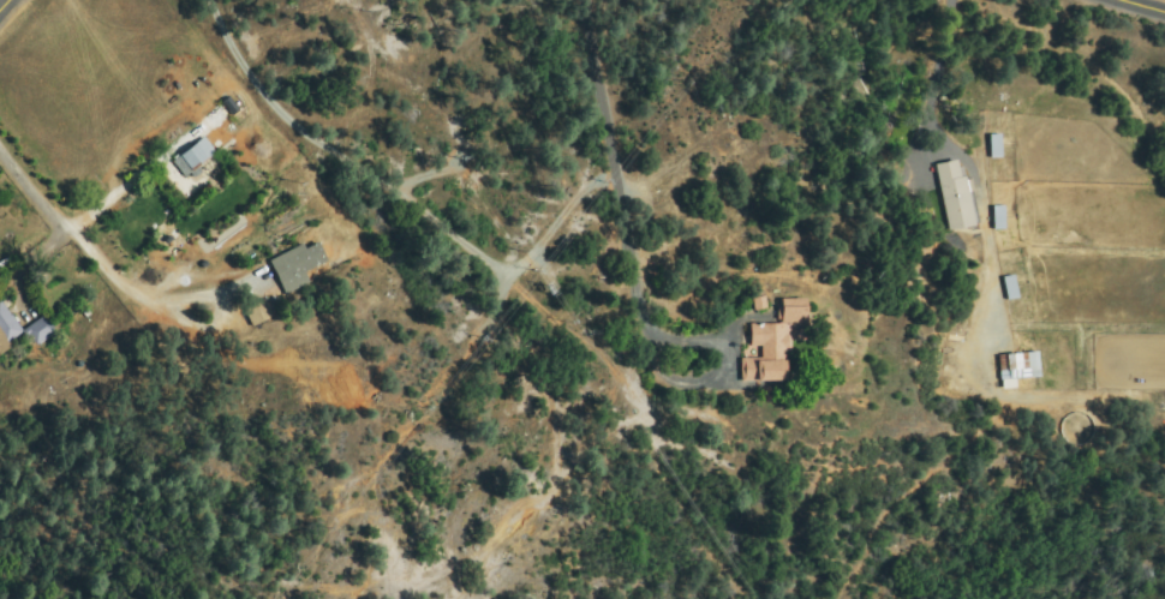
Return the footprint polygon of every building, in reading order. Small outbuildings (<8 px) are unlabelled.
[(991,136),(1000,137),(999,158),(990,158),(991,136)] [(201,139),(214,154),(191,175),(177,161),(201,139)] [(934,169),(958,162),(976,223),(952,230),(934,169)] [(993,206),(1003,206),(1003,229),(994,229),(993,206)] [(283,286),(271,264),(315,241),(325,263),(283,286)] [(1004,278),(1011,277),(1016,298),(1009,299),(1004,278)] [(781,301),(803,301),(803,321),(781,321),(781,301)] [(250,319),(250,305),(263,304),(264,318),(250,319)] [(22,330),(0,350),(0,307),(22,330)] [(29,329),(43,318),(52,329),(37,341),(29,329)] [(751,343),(751,325),(784,325),(784,379),(742,379),(742,361),(763,361),(763,343),(751,343)] [(1005,385),(998,361),(1032,352),(1039,376),(1005,385)]
